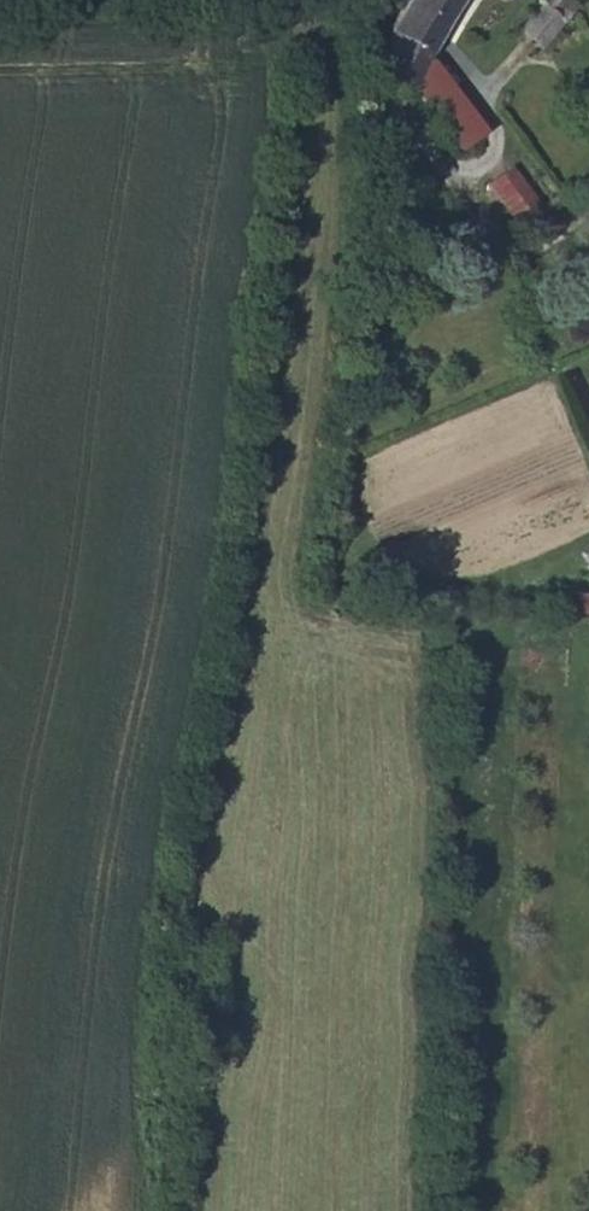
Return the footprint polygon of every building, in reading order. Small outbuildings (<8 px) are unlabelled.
[(459,148),(483,131),(426,56),(460,0),(405,0),(388,27),(383,67),(411,85),(459,148)] [(539,48),(574,7),(566,0),(540,0),(539,1),(542,4),(519,31),(539,48)] [(486,182),(523,232),(545,216),(508,166),(486,182)]
